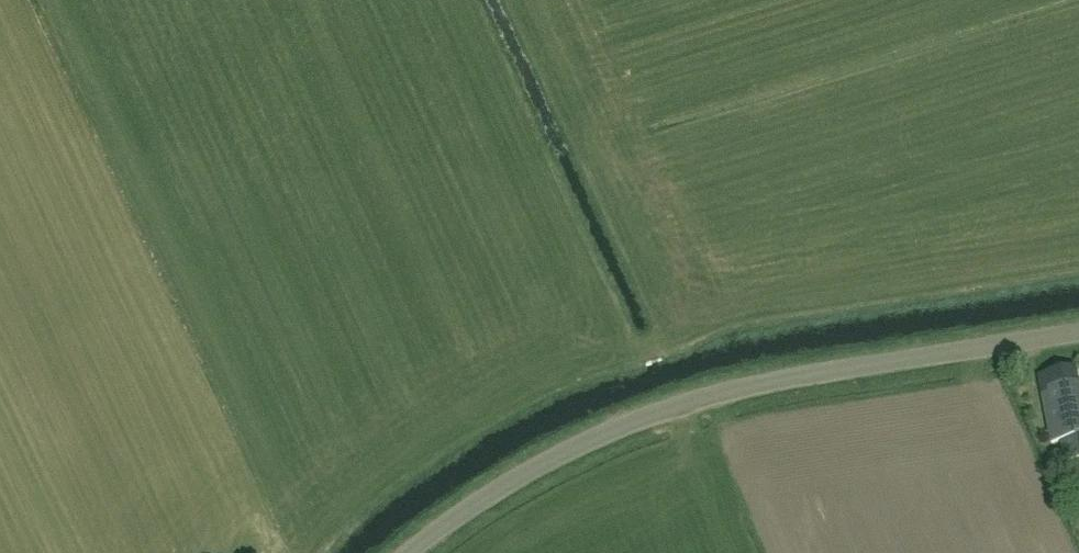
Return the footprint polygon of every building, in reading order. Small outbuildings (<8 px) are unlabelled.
[(1042,391),(1052,441),(1078,436),(1078,384),(1042,391)]
